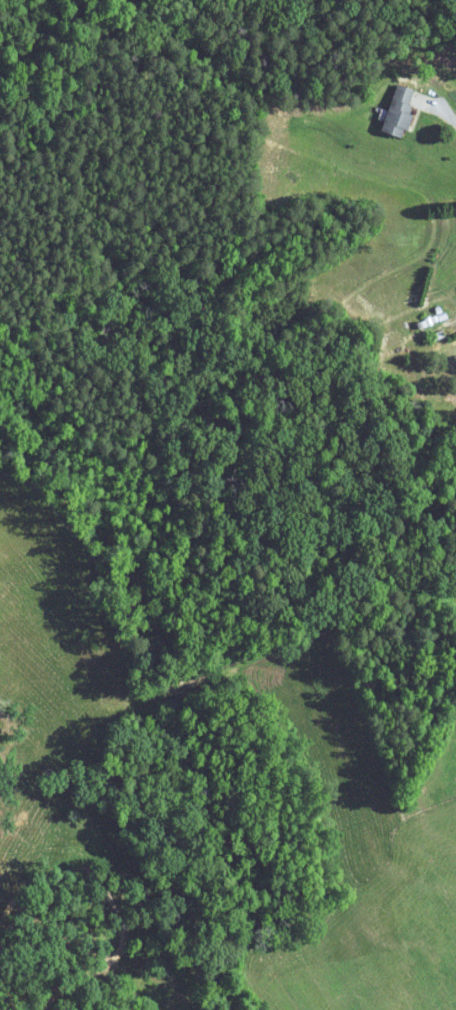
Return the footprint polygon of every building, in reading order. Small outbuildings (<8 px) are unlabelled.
[(417,92),(397,84),(380,131),(400,139),(417,92)]
